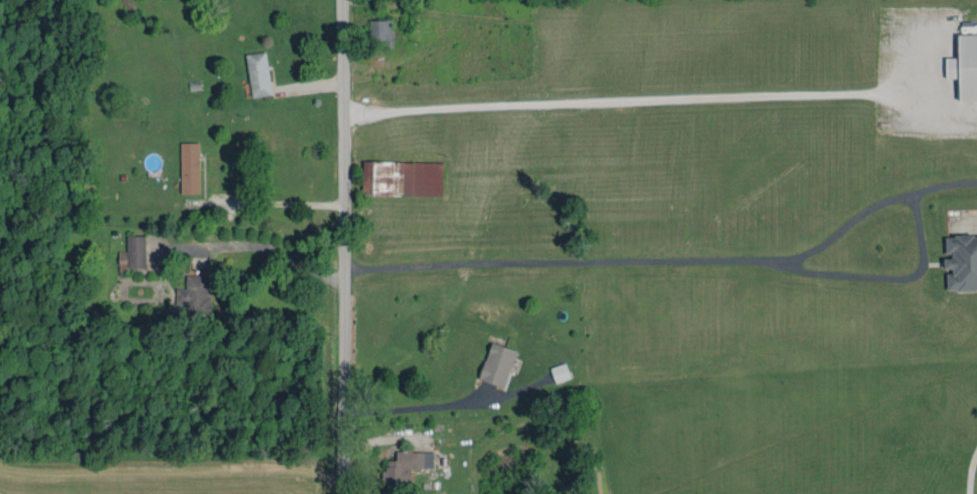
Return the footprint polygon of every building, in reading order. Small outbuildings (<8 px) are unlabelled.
[(386,40),(386,47),(393,47),(392,20),(370,20),(370,40),(386,40)] [(958,35),(958,58),(946,58),(946,78),(959,78),(959,101),(976,101),(976,34),(958,35)] [(253,98),(273,94),(265,51),(245,55),(253,98)] [(180,143),(181,194),(200,194),(199,143),(180,143)] [(443,196),(443,162),(363,161),(362,195),(443,196)] [(126,236),(127,251),(119,251),(119,269),(146,268),(145,235),(126,236)] [(976,290),(976,236),(946,237),(946,257),(944,257),(945,271),(947,271),(947,290),(976,290)] [(176,304),(185,304),(185,314),(210,314),(210,275),(186,275),(186,289),(176,289),(176,304)] [(506,387),(516,349),(490,343),(480,380),(506,387)] [(555,383),(570,378),(565,363),(550,368),(555,383)] [(433,468),(433,451),(396,451),(396,460),(388,460),(388,469),(383,469),(383,487),(411,487),(411,468),(433,468)]
